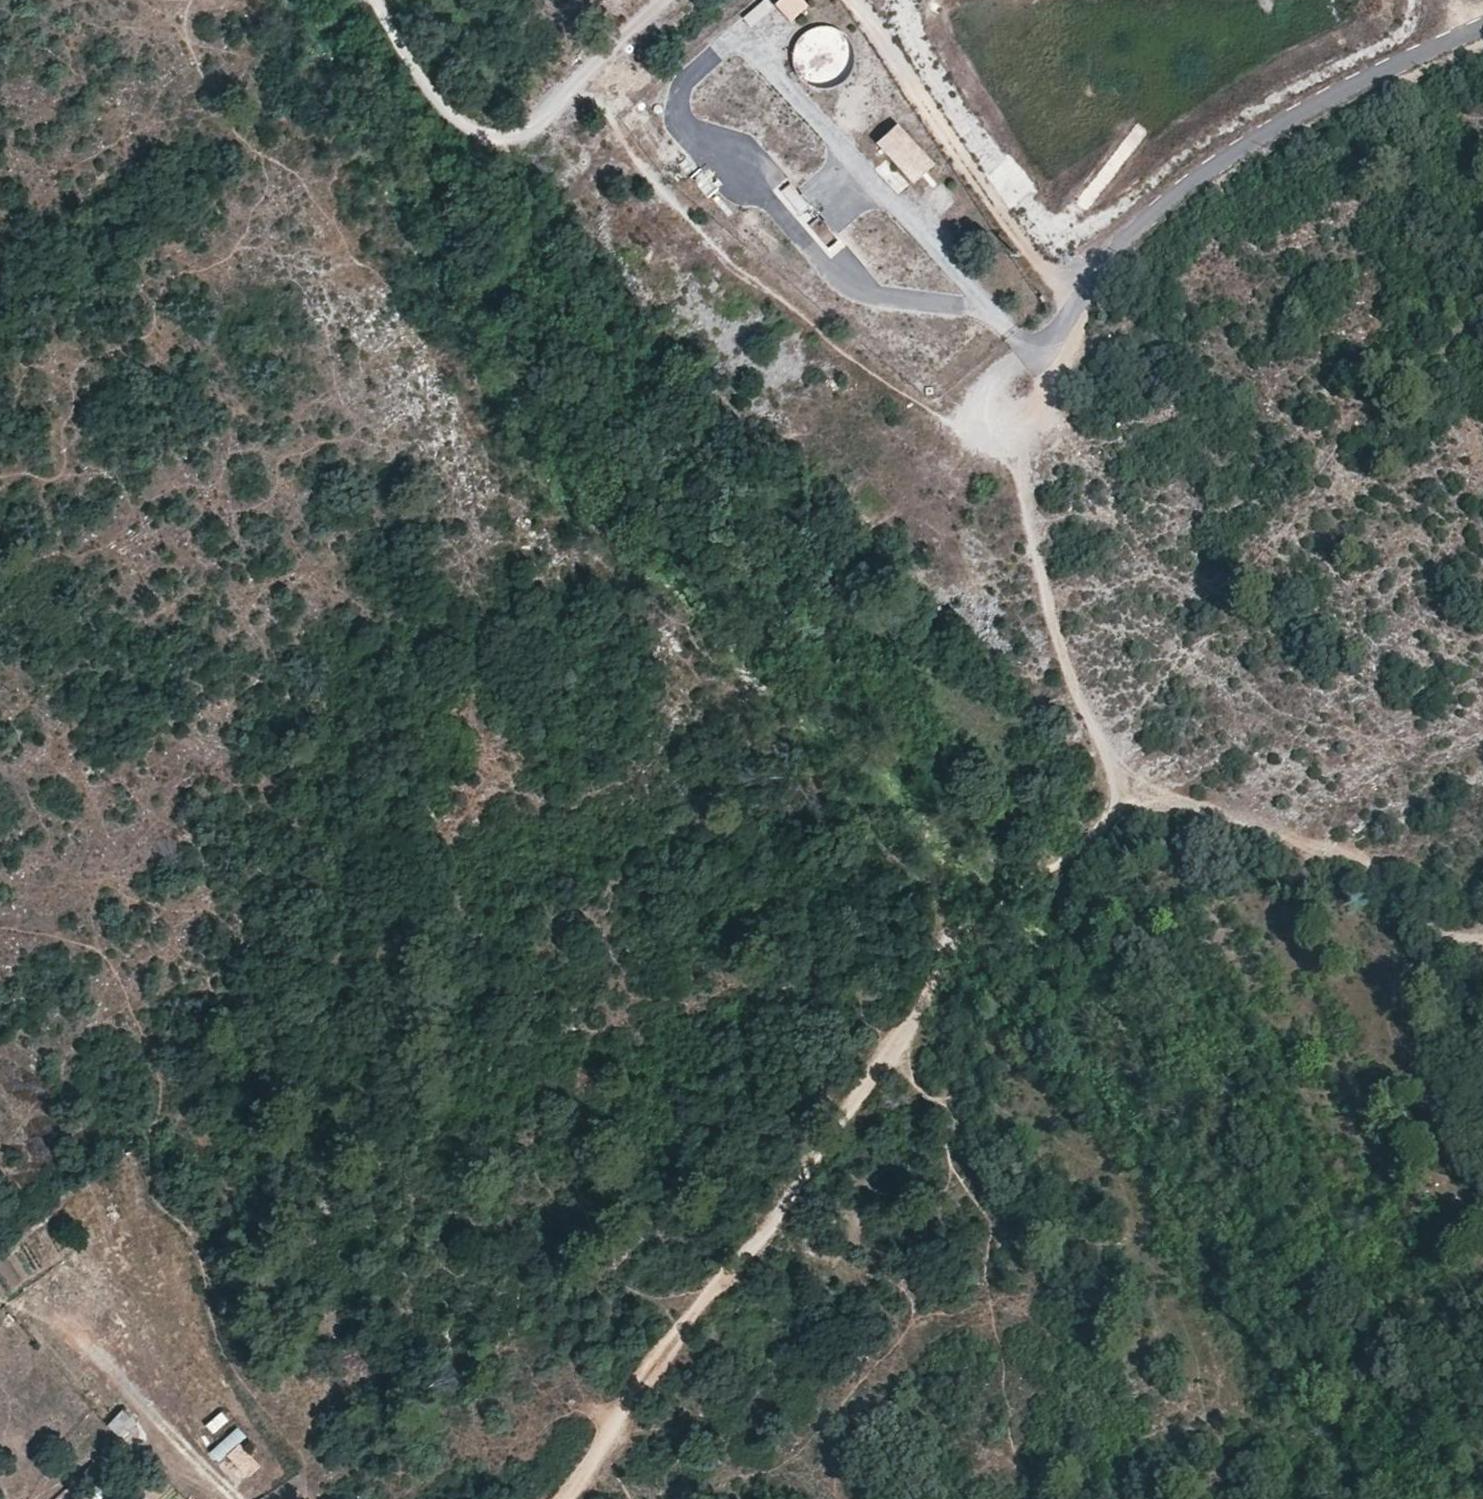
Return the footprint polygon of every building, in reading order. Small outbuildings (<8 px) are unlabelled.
[(777,5),(790,19),(804,6),(799,0),(783,0),(777,5)] [(897,127),(880,142),(912,180),(930,164),(897,127)] [(120,1409),(107,1425),(130,1443),(142,1427),(120,1409)] [(241,1444),(228,1457),(247,1476),(260,1464),(241,1444)] [(90,1498),(100,1498),(107,1486),(83,1473),(73,1489),(90,1498)]
